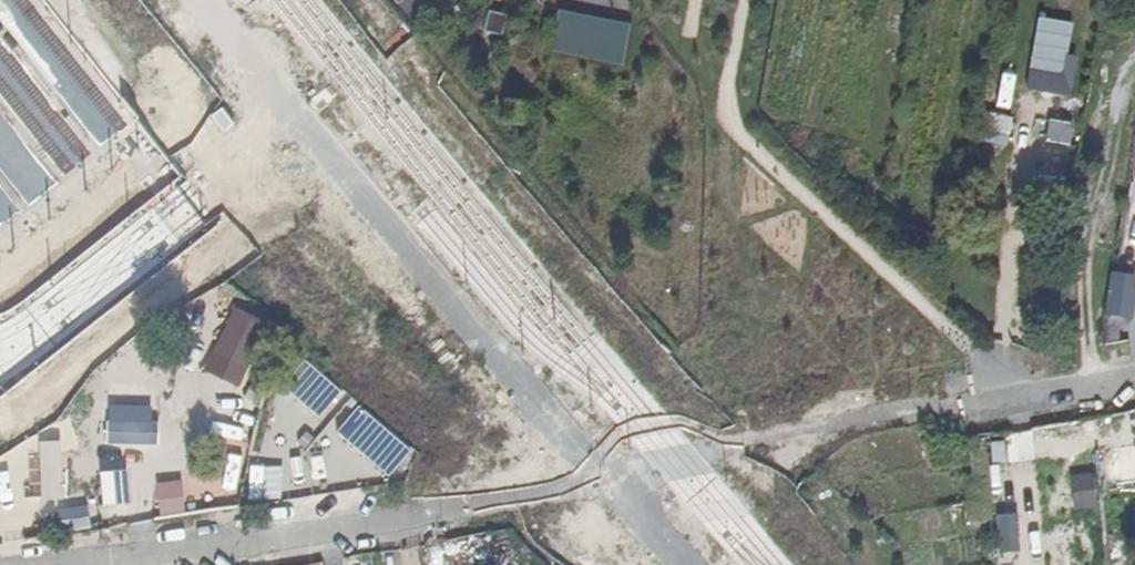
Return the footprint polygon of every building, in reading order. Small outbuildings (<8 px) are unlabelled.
[(502,36),(506,18),(488,14),(484,32),(502,36)] [(1064,91),(1075,24),(1039,18),(1027,85),(1064,91)] [(555,19),(547,59),(619,75),(628,35),(555,19)] [(540,103),(531,94),(521,102),(532,112),(540,103)] [(994,116),(993,146),(1011,147),(1012,116),(994,116)] [(177,270),(170,291),(219,307),(226,286),(177,270)] [(1103,318),(1130,324),(1134,300),(1134,277),(1113,272),(1103,318)] [(249,365),(264,322),(229,310),(214,354),(249,365)] [(80,351),(77,368),(105,372),(107,355),(80,351)] [(63,423),(100,427),(106,382),(68,378),(63,423)] [(1134,412),(1107,416),(1110,432),(1134,428),(1134,421),(1134,412)] [(227,484),(243,486),(254,441),(236,438),(227,484)] [(991,440),(991,462),(1005,461),(1005,440),(991,440)] [(1072,508),(1098,506),(1095,471),(1069,473),(1072,508)] [(44,475),(41,509),(54,510),(57,477),(44,475)] [(10,509),(12,482),(0,481),(0,508),(10,509)] [(163,497),(167,519),(173,518),(199,514),(196,493),(163,497)] [(84,527),(82,505),(61,507),(64,530),(84,527)] [(996,513),(997,549),(1019,548),(1018,512),(996,513)]
